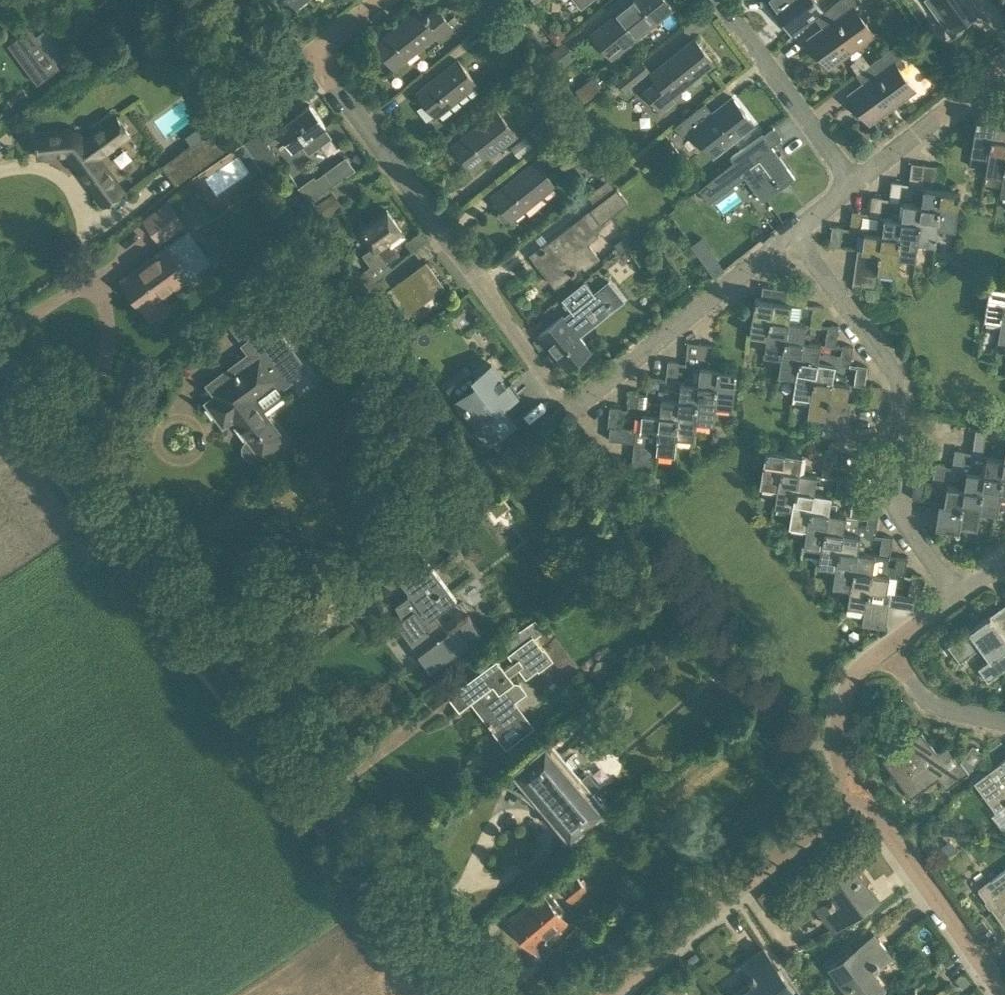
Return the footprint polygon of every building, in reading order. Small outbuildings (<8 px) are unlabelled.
[(592,33),(602,46),(615,36),(624,47),(672,9),(665,0),(634,0),(592,33)] [(822,12),(824,11),(816,0),(768,0),(782,18),(799,5),(811,21),(822,12)] [(822,12),(830,23),(808,38),(829,67),(874,34),(854,6),(862,0),(837,0),(824,11),(822,12)] [(950,35),(964,25),(961,21),(971,14),(972,15),(975,12),(974,11),(977,9),(971,0),(924,0),(950,35)] [(481,20),(490,13),(483,5),(474,12),(481,20)] [(437,7),(425,16),(419,8),(375,44),(394,68),(437,34),(440,37),(453,27),(437,7)] [(31,28),(11,43),(39,81),(59,66),(31,28)] [(657,81),(645,90),(661,111),(673,101),(670,97),(714,62),(694,38),(651,73),(657,81)] [(553,73),(575,56),(564,41),(542,58),(553,73)] [(915,90),(895,61),(901,57),(893,46),(863,68),(870,78),(849,93),(870,122),(915,90)] [(417,92),(436,116),(477,83),(458,59),(417,92)] [(642,60),(616,81),(624,90),(650,70),(642,60)] [(591,80),(576,91),(584,103),(600,91),(591,80)] [(732,96),(707,115),(699,105),(674,125),(682,135),(691,128),(713,156),(754,124),(732,96)] [(280,111),(257,128),(271,148),(286,138),(294,149),(308,139),(316,149),(332,137),(325,127),(326,126),(310,104),(287,121),(280,111)] [(984,104),(982,117),(1004,121),(1004,120),(1004,107),(984,104)] [(497,110),(454,145),(472,169),(516,134),(497,110)] [(123,191),(100,158),(132,134),(115,112),(84,136),(81,133),(76,130),(71,130),(67,130),(35,133),(38,157),(68,153),(104,204),(123,191)] [(558,113),(548,121),(554,129),(564,120),(558,113)] [(977,117),(970,153),(988,156),(991,136),(1004,138),(1004,120),(1004,121),(982,117),(977,117)] [(534,144),(554,129),(548,121),(546,119),(527,135),(534,144)] [(774,127),(763,134),(771,145),(781,138),(774,127)] [(211,129),(163,165),(176,185),(233,145),(230,140),(222,145),(211,129)] [(771,145),(763,134),(730,157),(730,163),(732,166),(698,194),(708,207),(744,181),(763,204),(796,180),(771,145)] [(1002,176),(1004,160),(1004,138),(991,136),(988,156),(985,173),(1002,176)] [(536,160),(492,195),(512,219),(555,184),(536,160)] [(599,170),(604,177),(616,168),(610,161),(599,170)] [(920,186),(923,163),(911,162),(909,182),(908,186),(917,187),(917,186),(920,186)] [(933,188),(936,165),(923,163),(920,186),(933,188)] [(320,188),(312,177),(301,185),(310,196),(320,188)] [(586,218),(583,214),(543,245),(542,243),(529,253),(555,286),(583,265),(585,269),(600,257),(588,242),(598,234),(594,228),(628,202),(617,188),(616,189),(607,178),(587,194),(595,205),(590,209),(593,212),(586,218)] [(891,180),(889,198),(888,200),(899,202),(902,182),(891,180)] [(917,187),(915,203),(941,207),(938,226),(955,228),(960,192),(933,188),(920,186),(917,186),(917,187)] [(321,218),(340,205),(333,194),(313,208),(321,218)] [(879,216),(883,197),(872,195),(869,215),(879,217),(879,216)] [(941,207),(915,203),(904,202),(901,219),(921,222),(918,241),(936,243),(938,226),(941,207)] [(145,219),(160,239),(183,223),(169,203),(145,219)] [(361,227),(374,244),(362,254),(369,265),(358,274),(368,287),(392,266),(390,263),(403,253),(395,242),(406,235),(403,231),(387,208),(361,227)] [(852,210),(850,227),(849,230),(860,232),(863,212),(852,210)] [(879,216),(879,217),(877,233),(901,236),(898,256),(916,258),(918,241),(921,222),(901,219),(879,216)] [(829,245),(840,247),(843,226),(832,225),(829,245)] [(420,231),(406,242),(412,250),(426,238),(420,231)] [(167,247),(123,278),(151,317),(166,307),(159,297),(188,276),(187,275),(209,258),(190,232),(167,248),(167,247)] [(901,236),(877,233),(864,232),(862,250),(880,252),(879,264),(878,271),(896,273),(898,256),(901,236)] [(617,242),(623,249),(631,242),(625,235),(617,242)] [(690,249),(714,280),(723,273),(701,241),(690,249)] [(855,260),(879,264),(880,252),(862,250),(857,249),(855,260)] [(854,272),(877,276),(878,271),(879,264),(855,260),(854,272)] [(407,312),(443,286),(426,263),(413,272),(414,273),(390,290),(407,312)] [(877,276),(854,272),(852,285),(875,288),(877,276)] [(383,277),(368,288),(375,298),(390,287),(383,277)] [(591,350),(583,340),(587,338),(587,334),(583,328),(619,299),(607,283),(595,293),(585,280),(562,298),(572,311),(565,317),(563,315),(539,335),(567,369),(591,350)] [(1004,301),(1004,284),(989,281),(984,318),(1001,321),(1004,301)] [(785,288),(763,285),(761,298),(783,302),(785,288)] [(252,356),(210,387),(218,398),(208,405),(220,422),(225,418),(231,426),(236,422),(251,443),(247,446),(244,451),(245,456),(248,460),(253,462),(259,461),(263,458),(264,460),(269,456),(270,458),(279,452),(278,450),(288,444),(255,401),(281,383),(286,390),(310,372),(276,327),(289,317),(285,312),(301,299),(290,286),(232,329),(252,356)] [(783,302),(761,298),(755,297),(750,333),(767,336),(770,317),(789,320),(792,304),(806,306),(809,292),(785,288),(783,302)] [(821,326),(821,323),(824,306),(814,304),(810,324),(821,326)] [(770,317),(767,336),(764,354),(781,356),(784,336),(804,340),(806,323),(789,320),(770,317)] [(836,346),(836,343),(839,326),(828,324),(825,344),(836,346)] [(798,357),(818,360),(821,343),(804,340),(784,336),(781,356),(778,374),(795,376),(798,357)] [(685,365),(698,366),(701,343),(688,341),(685,365)] [(698,366),(700,367),(700,366),(710,367),(713,344),(701,343),(698,366)] [(854,346),(843,344),(839,365),(850,366),(854,346)] [(814,377),(833,380),(835,363),(818,360),(798,357),(795,376),(796,376),(793,394),(810,396),(814,377)] [(677,381),(679,361),(668,360),(666,380),(677,381)] [(515,394),(508,385),(491,363),(474,376),(479,382),(458,398),(490,440),(513,422),(500,406),(515,394)] [(865,386),(865,383),(868,366),(857,364),(854,384),(865,386)] [(717,386),(715,405),(733,407),(737,370),(710,367),(700,366),(700,367),(698,383),(717,386)] [(657,396),(660,376),(649,375),(646,395),(657,396)] [(808,414),(825,416),(826,416),(827,409),(850,413),(852,401),(847,400),(850,383),(833,380),(814,377),(810,396),(808,414)] [(698,401),(696,420),(713,422),(715,405),(717,386),(698,383),(681,381),(679,399),(698,401)] [(872,384),(868,404),(879,406),(883,386),(872,384)] [(638,412),(640,392),(630,391),(627,411),(638,412)] [(679,417),(677,435),(694,437),(696,420),(698,401),(679,399),(661,397),(659,414),(679,417)] [(608,426),(610,427),(619,428),(619,427),(621,407),(610,406),(608,426)] [(825,416),(824,421),(848,425),(850,413),(827,409),(826,416),(825,416)] [(633,422),(632,428),(636,428),(635,441),(635,442),(657,444),(656,451),(657,451),(675,453),(677,435),(679,417),(659,414),(642,412),(641,420),(636,420),(633,422)] [(846,437),(848,425),(824,421),(822,433),(846,437)] [(632,428),(619,427),(619,428),(610,427),(609,439),(635,441),(636,428),(632,428)] [(972,453),(983,455),(987,429),(976,427),(972,453)] [(266,493),(285,517),(294,510),(315,537),(344,515),(322,488),(349,467),(327,439),(300,460),(303,464),(266,493)] [(635,442),(633,454),(656,457),(657,451),(656,451),(657,444),(635,442)] [(781,468),(800,471),(802,454),(766,448),(760,484),(777,487),(781,468)] [(836,450),(836,449),(825,448),(821,475),(832,477),(836,450)] [(1000,495),(1004,496),(1004,459),(983,455),(972,453),(971,463),(964,462),(966,452),(955,450),(952,468),(967,470),(1003,476),(1000,495)] [(655,468),(656,457),(633,454),(632,466),(655,468)] [(935,463),(932,480),(932,483),(942,485),(945,464),(935,463)] [(518,476),(509,466),(500,474),(509,484),(518,476)] [(817,474),(800,471),(781,468),(777,487),(775,504),(792,507),(795,488),(814,491),(817,474)] [(984,490),(981,510),(998,513),(1000,495),(1003,476),(967,470),(964,487),(984,490)] [(846,496),(847,494),(850,477),(839,475),(836,495),(846,496)] [(923,499),(926,479),(915,477),(912,497),(923,499)] [(496,514),(509,504),(493,483),(480,494),(496,514)] [(984,490),(964,487),(947,485),(945,497),(940,497),(935,526),(959,530),(960,524),(978,527),(981,510),(984,490)] [(795,488),(792,507),(789,524),(806,527),(809,508),(829,511),(832,494),(814,491),(795,488)] [(853,495),(850,514),(850,515),(859,516),(861,517),(864,496),(853,495)] [(850,514),(829,511),(809,508),(806,527),(804,544),(821,547),(824,528),(860,534),(865,535),(866,529),(858,528),(859,516),(850,515),(850,514)] [(879,517),(868,515),(866,529),(865,535),(875,536),(879,517)] [(839,548),(858,551),(860,534),(824,528),(821,547),(818,564),(835,567),(839,548)] [(890,557),(890,554),(893,536),(882,535),(879,555),(890,557)] [(438,663),(474,637),(481,632),(468,615),(462,620),(448,630),(436,614),(456,598),(416,543),(388,563),(411,594),(397,604),(404,618),(397,623),(419,653),(430,669),(438,663)] [(854,568),(872,571),(875,553),(858,551),(839,548),(835,567),(833,584),(850,587),(854,568)] [(904,577),(905,574),(908,556),(897,555),(894,575),(904,577)] [(847,604),(865,607),(866,601),(889,604),(891,592),(887,591),(890,574),(872,571),(854,568),(850,587),(847,604)] [(908,594),(891,592),(889,604),(913,608),(915,596),(919,597),(922,576),(912,575),(908,594)] [(889,604),(866,601),(865,607),(864,611),(888,615),(889,604)] [(948,645),(960,661),(981,646),(990,659),(979,667),(988,680),(1004,668),(1004,609),(993,618),(990,615),(975,626),(976,628),(954,644),(952,642),(948,645)] [(888,615),(864,611),(862,624),(885,628),(888,615)] [(534,616),(500,642),(525,675),(550,656),(533,633),(542,626),(534,616)] [(497,657),(454,689),(466,704),(474,697),(479,704),(477,706),(498,733),(501,731),(509,742),(531,725),(511,699),(523,691),(497,657)] [(593,671),(603,684),(617,673),(607,660),(593,671)] [(607,692),(592,704),(600,713),(614,701),(607,692)] [(961,760),(958,762),(946,745),(937,752),(921,730),(883,759),(912,799),(924,790),(924,788),(937,779),(940,782),(941,781),(946,788),(969,772),(961,760)] [(531,790),(524,795),(529,799),(535,805),(540,810),(544,813),(546,816),(552,822),(556,829),(559,833),(563,841),(570,836),(599,811),(603,807),(605,809),(606,808),(592,791),(598,786),(588,773),(581,778),(550,740),(548,742),(550,744),(546,747),(545,747),(516,772),(531,790)] [(974,781),(996,811),(1004,805),(1004,758),(974,781)] [(932,836),(922,843),(927,851),(937,843),(932,836)] [(836,894),(818,907),(834,928),(877,897),(849,859),(824,877),(836,894)] [(569,880),(560,887),(571,900),(587,887),(571,868),(563,874),(569,880)] [(1004,926),(1004,869),(991,879),(990,877),(978,886),(979,888),(978,888),(1004,926)] [(509,918),(534,948),(542,958),(553,949),(545,939),(567,921),(542,891),(530,901),(526,898),(508,913),(511,916),(509,918)] [(586,933),(586,932),(580,925),(565,937),(571,945),(586,933)] [(830,965),(852,994),(871,994),(884,986),(871,968),(889,955),(874,933),(830,965)] [(738,994),(791,994),(795,992),(763,948),(742,964),(756,982),(738,994)] [(964,975),(957,981),(962,988),(970,982),(964,975)]
